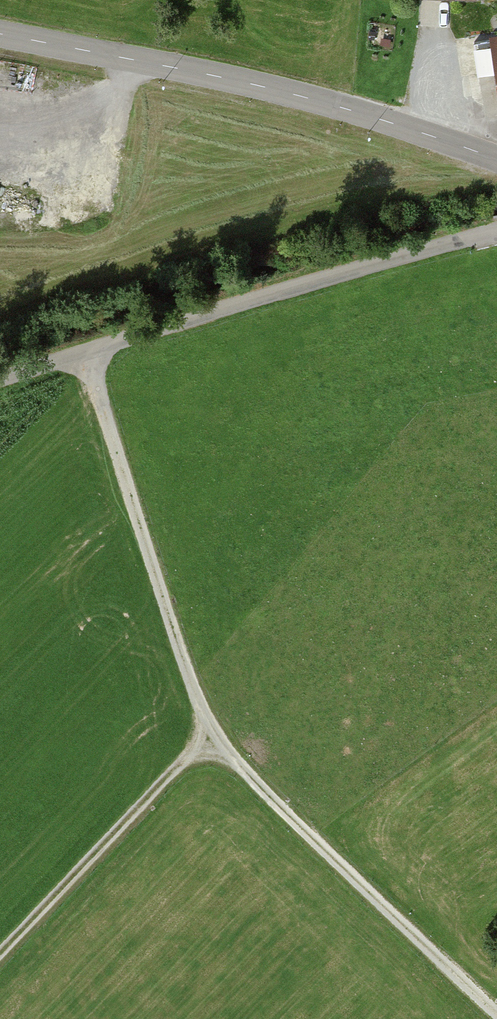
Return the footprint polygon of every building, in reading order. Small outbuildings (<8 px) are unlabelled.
[(474,42),(478,73),(496,71),(496,38),(474,42)]
